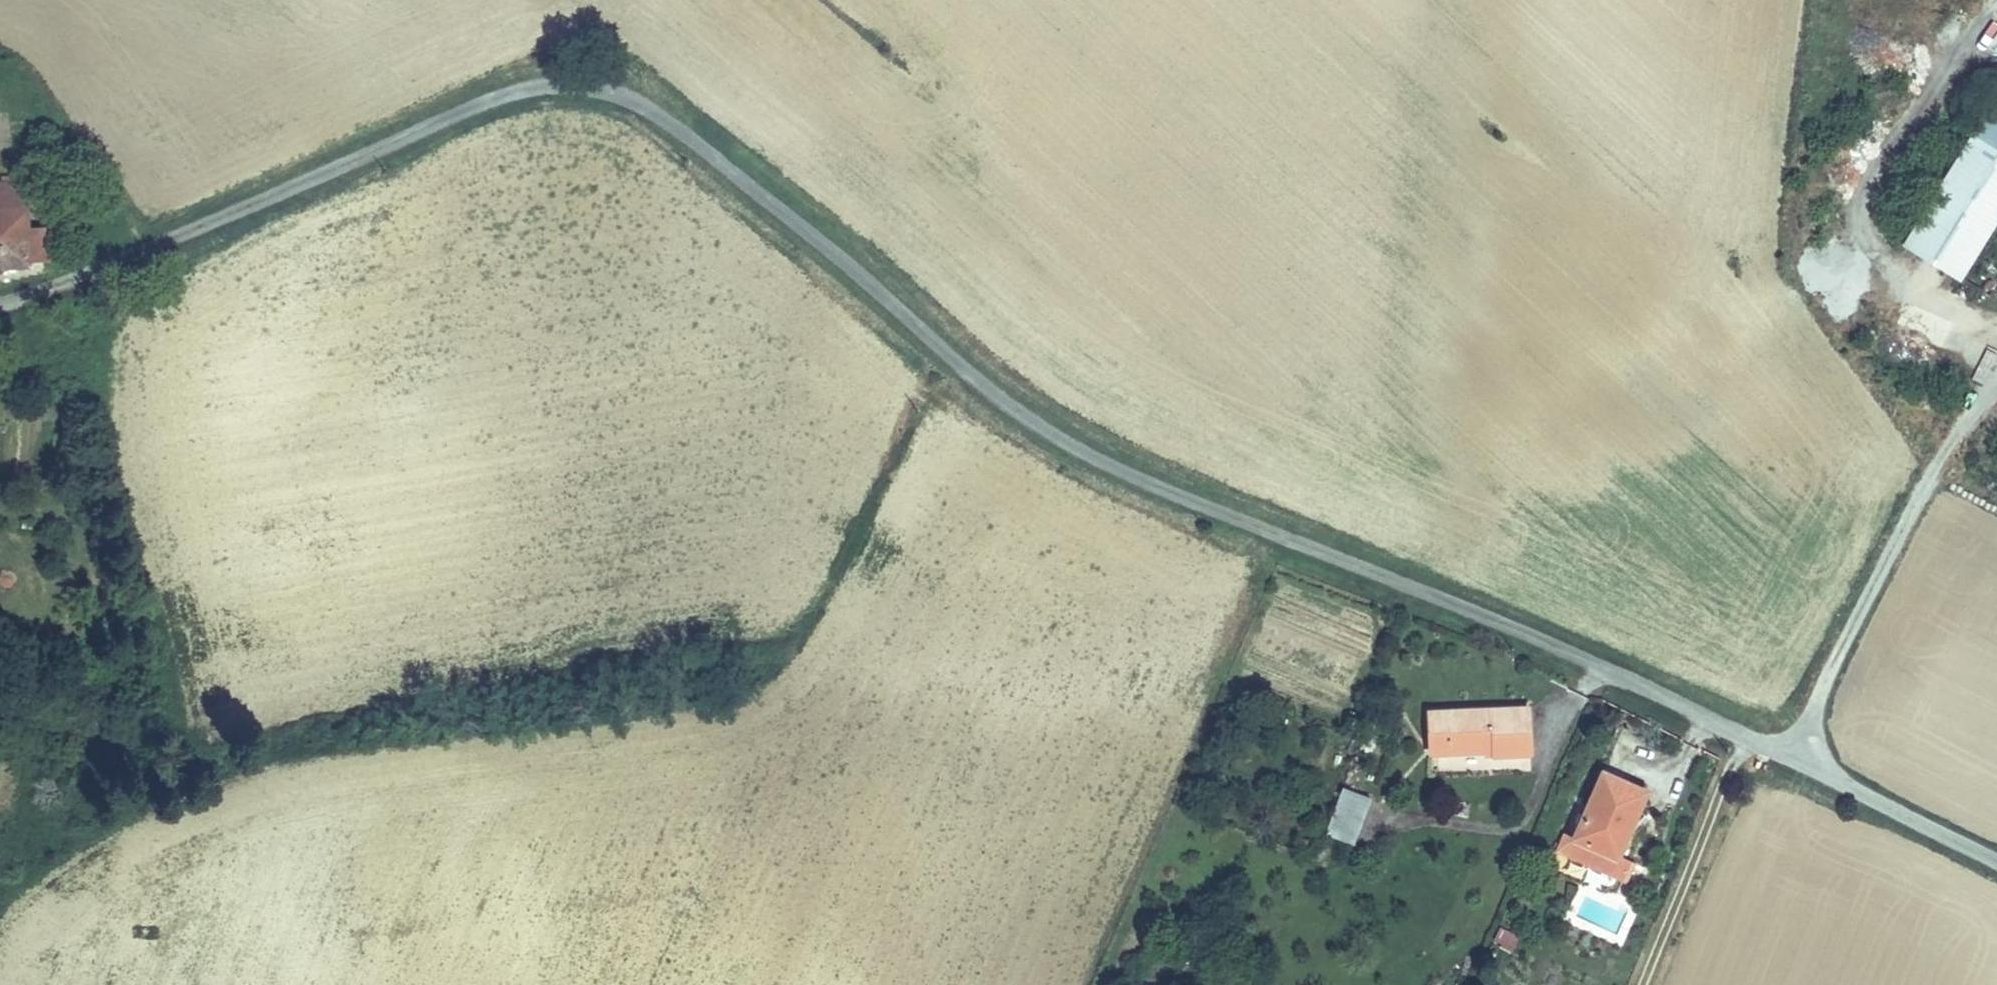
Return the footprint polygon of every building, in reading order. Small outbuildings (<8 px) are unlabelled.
[(1960,278),(1985,240),(1996,220),(1996,99),(1905,243),(1960,278)] [(52,262),(50,228),(29,227),(28,183),(0,183),(0,267),(30,266),(30,262),(52,262)] [(1960,278),(1984,292),(1996,271),(1996,249),(1985,240),(1960,278)] [(1530,756),(1529,710),(1431,714),(1432,755),(1494,752),(1496,756),(1530,756)] [(1555,852),(1607,877),(1614,857),(1627,830),(1633,831),(1649,795),(1608,778),(1579,840),(1566,832),(1555,852)] [(1360,844),(1371,794),(1340,787),(1328,836),(1360,844)] [(1614,857),(1607,877),(1630,888),(1640,867),(1614,857)] [(1497,928),(1494,943),(1512,946),(1515,931),(1497,928)]
